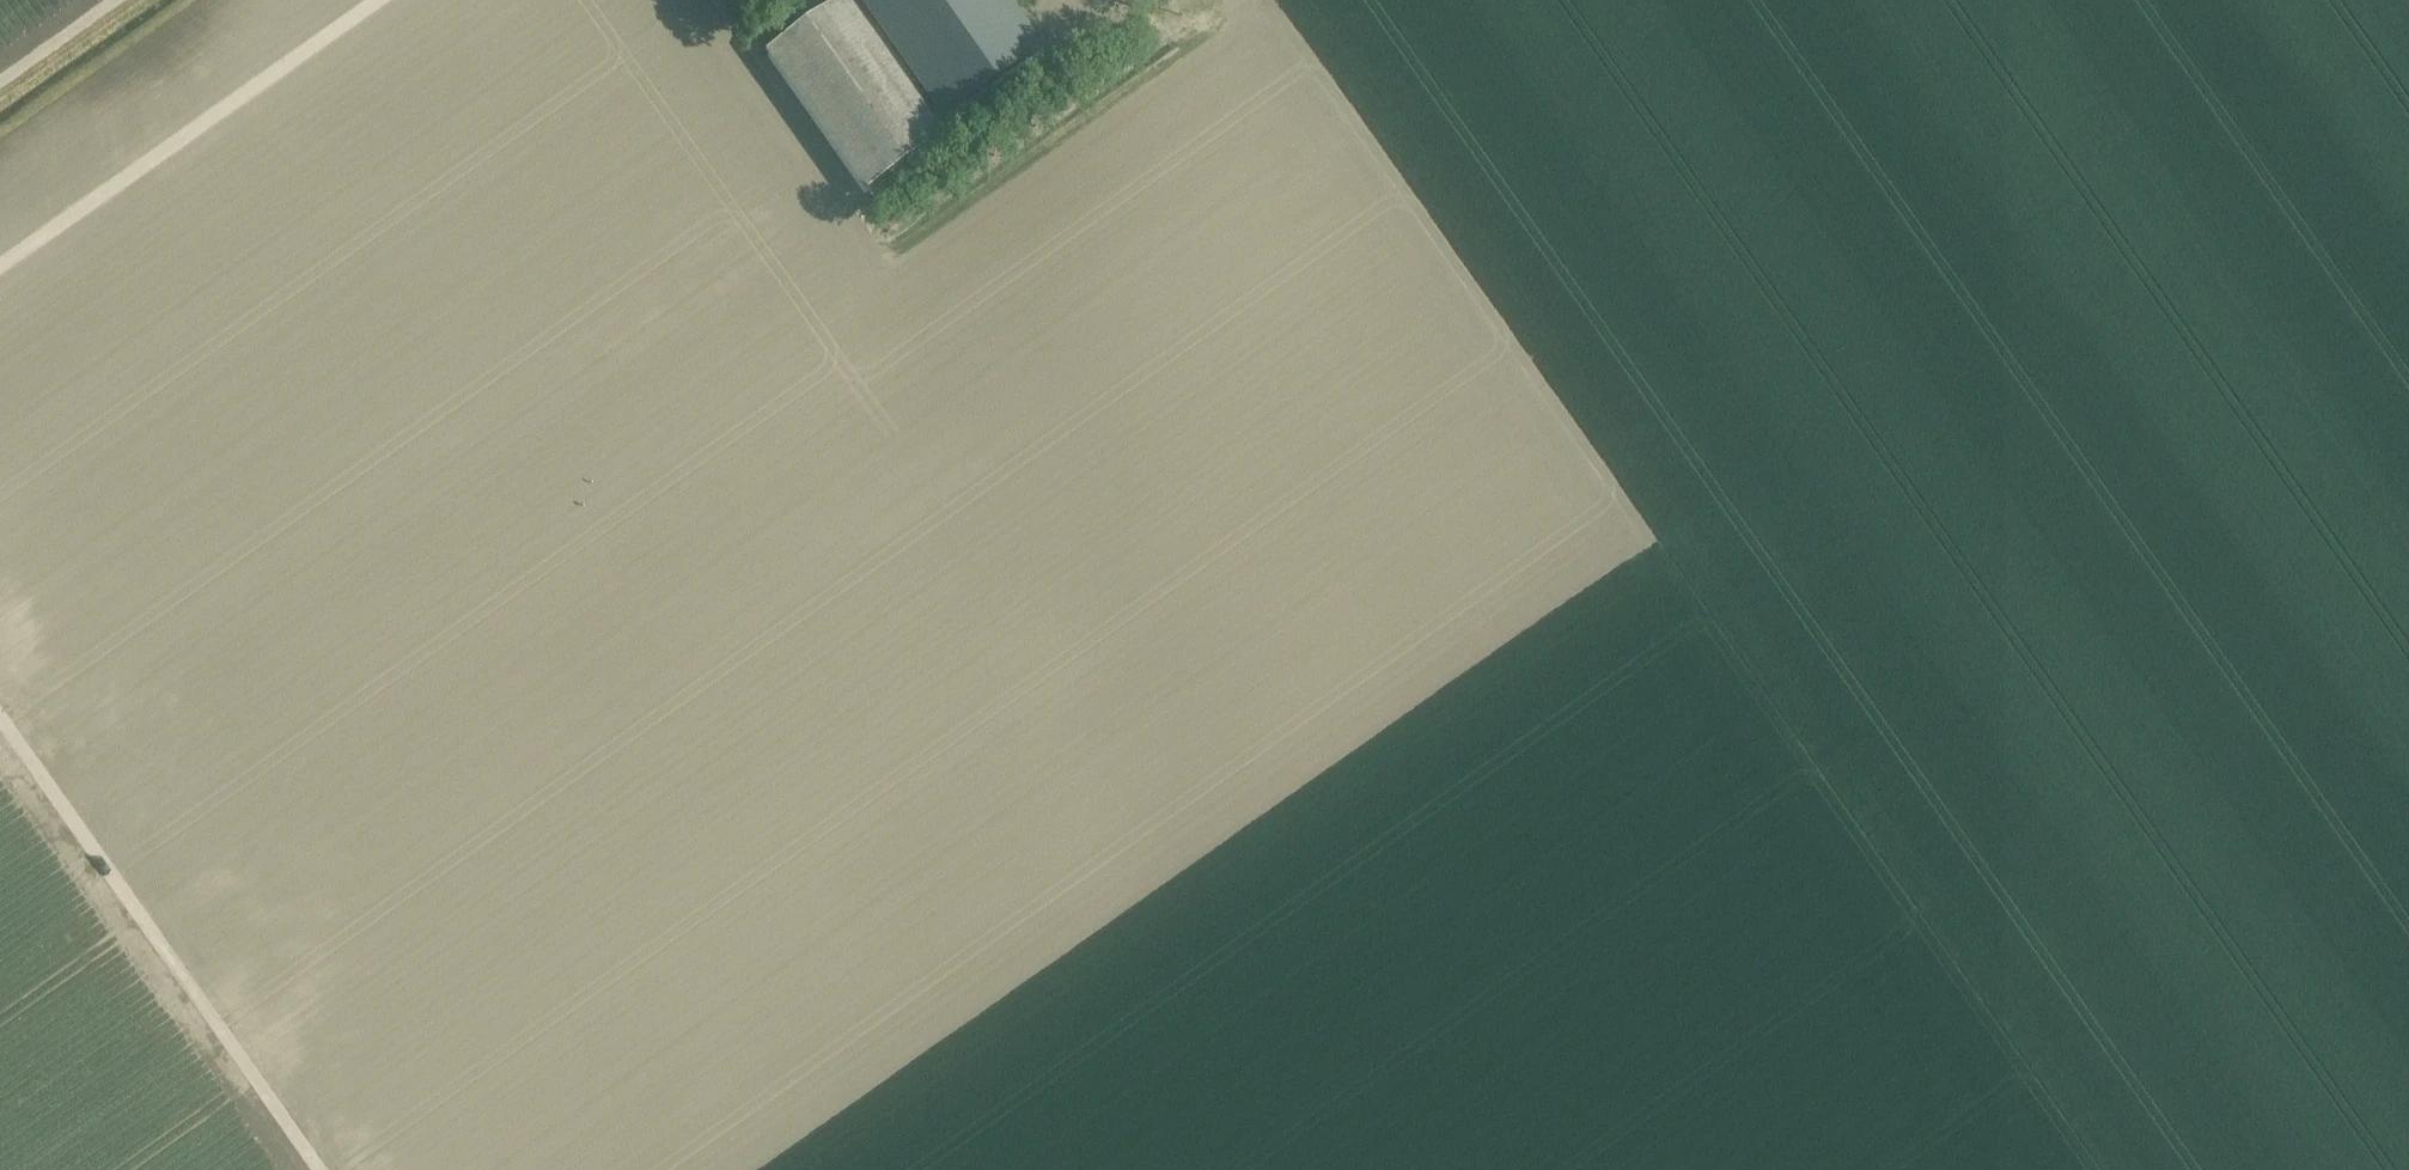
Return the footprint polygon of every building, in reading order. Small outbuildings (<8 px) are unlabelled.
[(947,119),(1042,51),(1006,0),(863,0),(947,119)] [(944,140),(847,2),(768,58),(865,195),(944,140)]
